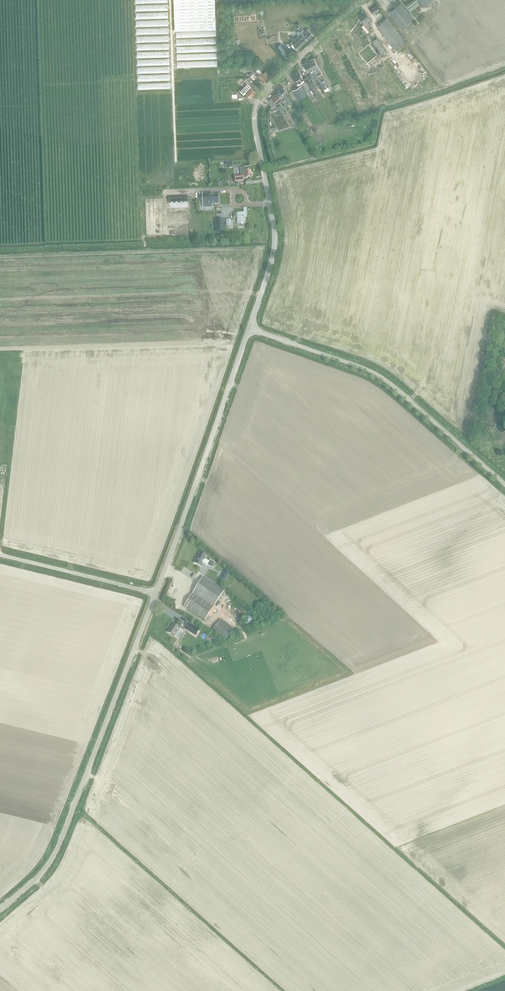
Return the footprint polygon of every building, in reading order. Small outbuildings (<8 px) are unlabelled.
[(171,39),(216,37),(214,0),(170,0),(171,39)] [(388,11),(401,27),(412,18),(400,2),(388,11)] [(369,9),(372,14),(379,11),(376,5),(369,9)] [(364,10),(358,15),(364,22),(363,23),(368,30),(372,27),(366,20),(367,20),(370,18),(364,10)] [(376,25),(395,49),(404,41),(386,18),(376,25)] [(308,29),(305,32),(303,30),(300,26),(297,28),(301,32),(291,42),(298,49),(314,35),(308,29)] [(372,40),(381,53),(386,50),(376,37),(372,40)] [(280,44),(276,48),(281,53),(285,50),(280,44)] [(309,59),(308,60),(315,74),(314,75),(316,78),(317,79),(318,79),(324,89),(327,87),(324,80),(322,81),(321,79),(324,78),(322,75),(322,74),(313,58),(309,60),(309,59)] [(314,81),(317,79),(316,78),(314,75),(315,74),(308,60),(306,60),(307,61),(303,64),(307,72),(310,71),(311,73),(310,74),(314,81)] [(265,71),(263,73),(257,67),(256,68),(258,70),(257,71),(260,73),(257,75),(263,81),(268,77),(267,76),(269,74),(265,71)] [(291,75),(297,85),(304,81),(298,71),(291,75)] [(304,77),(311,90),(316,87),(309,75),(304,77)] [(248,83),(251,80),(249,77),(247,78),(241,83),(244,86),(247,82),(248,83)] [(246,92),(251,97),(256,91),(248,84),(245,87),(248,90),(246,92)] [(292,90),(297,100),(307,94),(302,85),(292,90)] [(290,98),(291,97),(286,92),(287,92),(283,87),(268,101),(273,107),(282,99),(282,98),(284,97),(289,103),(292,101),(290,98)] [(250,170),(245,170),(245,167),(240,168),(241,175),(234,176),(235,183),(244,182),(243,178),(251,177),(250,170)] [(236,191),(224,191),(224,200),(236,200),(236,191)] [(209,193),(202,193),(203,205),(219,204),(219,195),(209,195),(209,193)] [(238,223),(245,223),(244,215),(247,215),(246,209),(244,209),(244,213),(233,213),(233,217),(237,217),(238,223)] [(224,232),(224,220),(216,220),(216,232),(224,232)] [(210,560),(209,561),(204,559),(206,556),(200,552),(196,559),(194,563),(201,566),(202,563),(212,568),(214,562),(210,560)] [(184,607),(205,621),(224,591),(203,577),(184,607)] [(213,630),(226,639),(234,629),(221,619),(213,630)] [(185,629),(196,636),(200,630),(189,623),(185,629)] [(178,631),(182,633),(183,630),(173,624),(168,632),(175,637),(178,631)]
